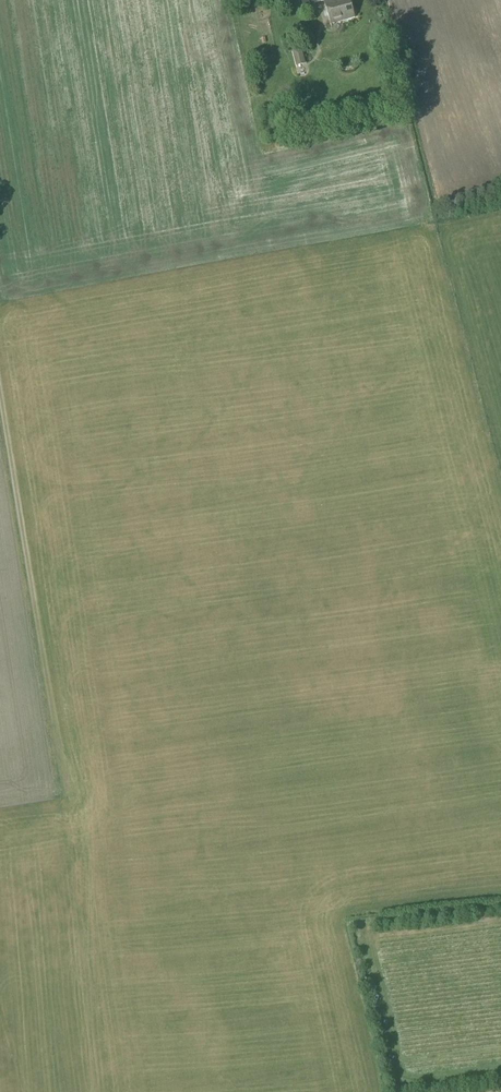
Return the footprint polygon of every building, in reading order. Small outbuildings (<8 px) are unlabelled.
[(333,0),(301,0),(303,7),(323,1),(324,4),(325,4),(330,25),(355,17),(350,0),(339,0),(334,1),(333,0)] [(296,67),(306,64),(302,50),(293,52),(296,67)] [(479,920),(489,918),(487,909),(477,912),(479,920)]
